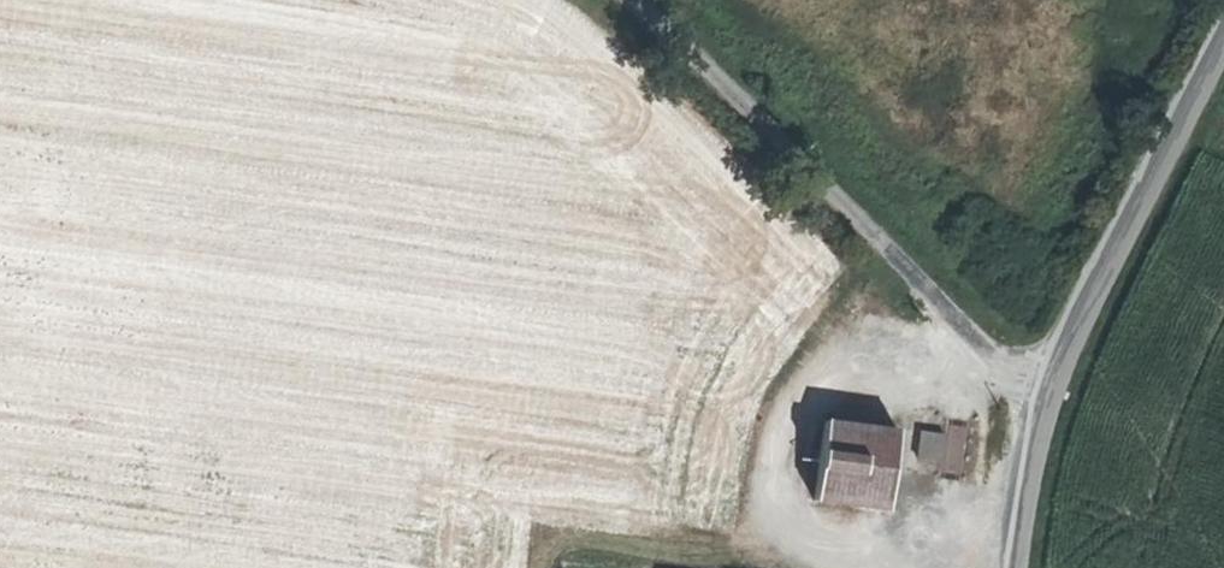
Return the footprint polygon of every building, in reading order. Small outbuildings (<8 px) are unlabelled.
[(826,416),(813,495),(888,508),(901,429),(826,416)] [(922,435),(917,465),(938,469),(943,438),(922,435)]
